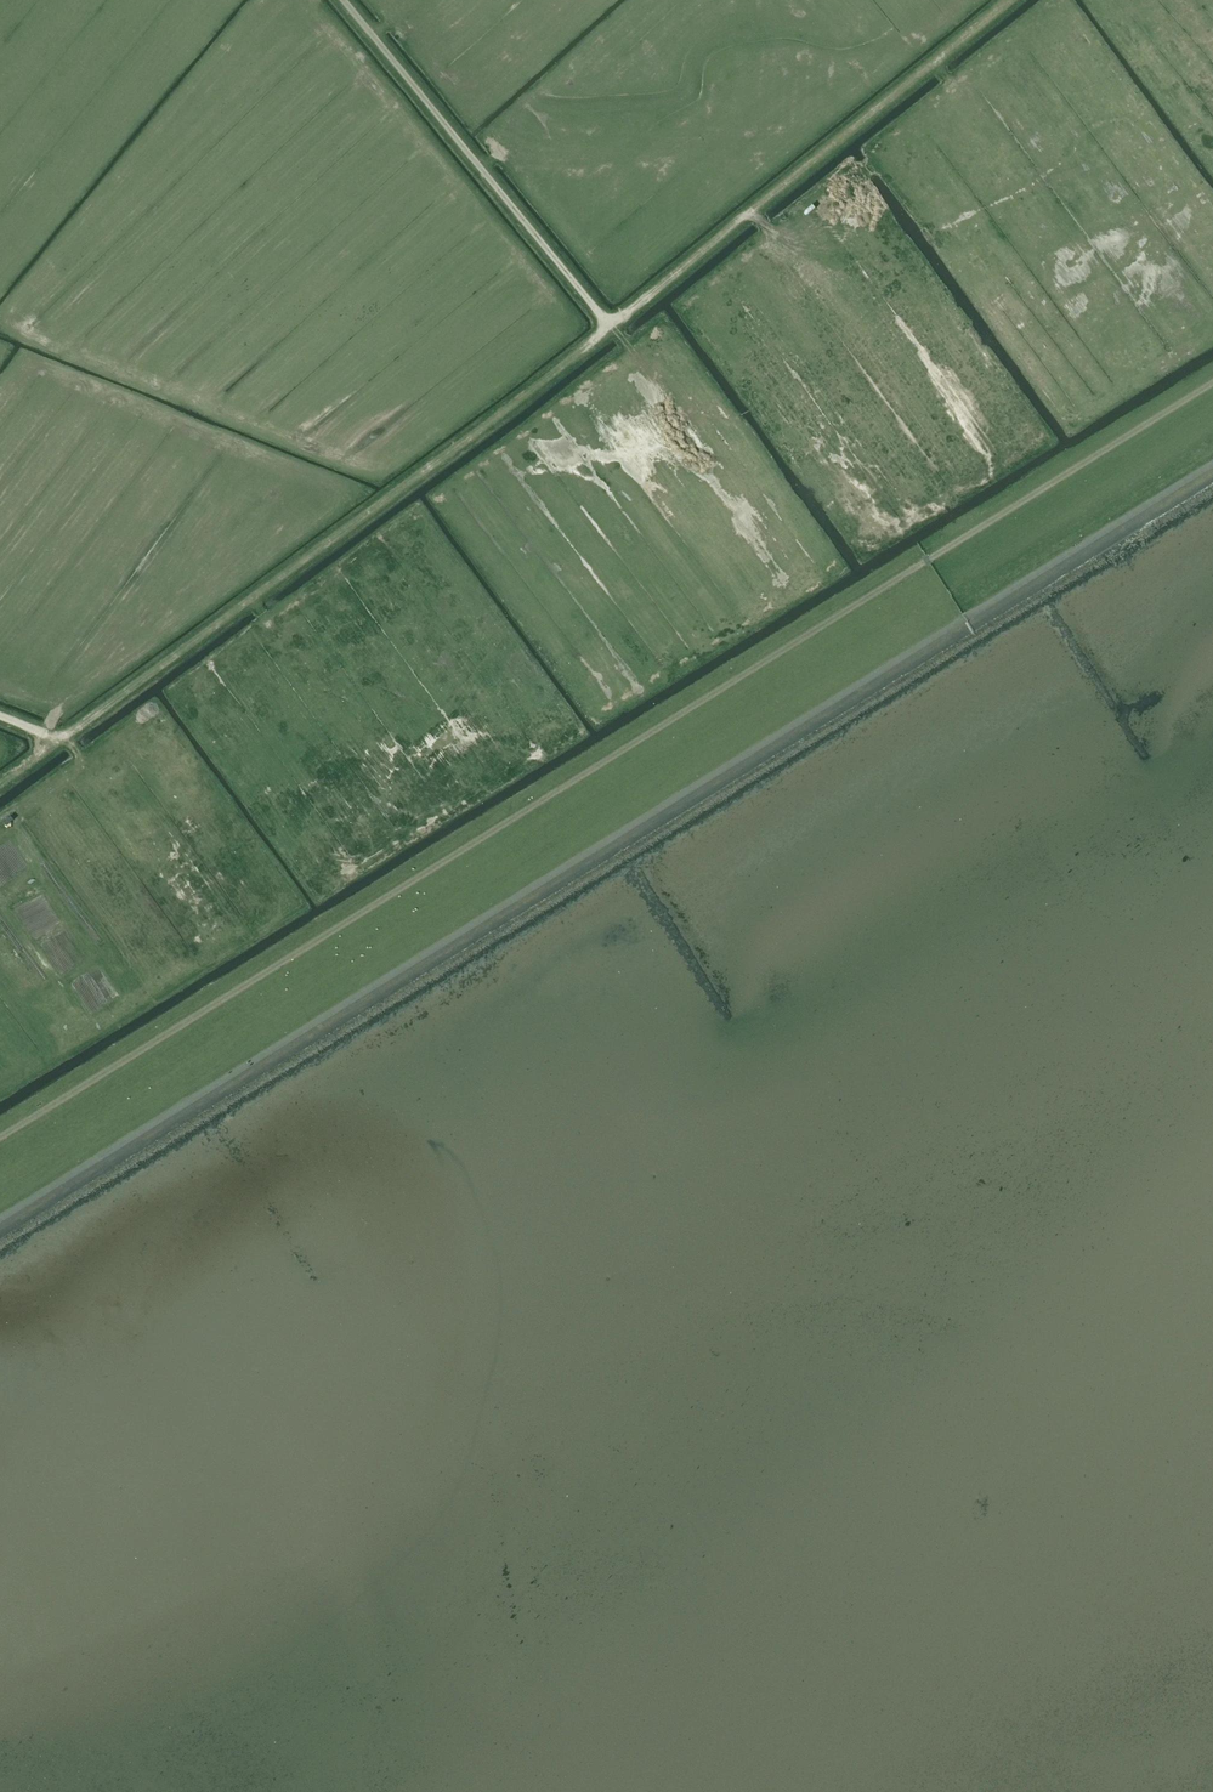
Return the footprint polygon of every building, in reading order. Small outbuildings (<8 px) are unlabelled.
[(0,846),(0,885),(26,867),(16,851),(8,856),(1,845),(0,846)]
